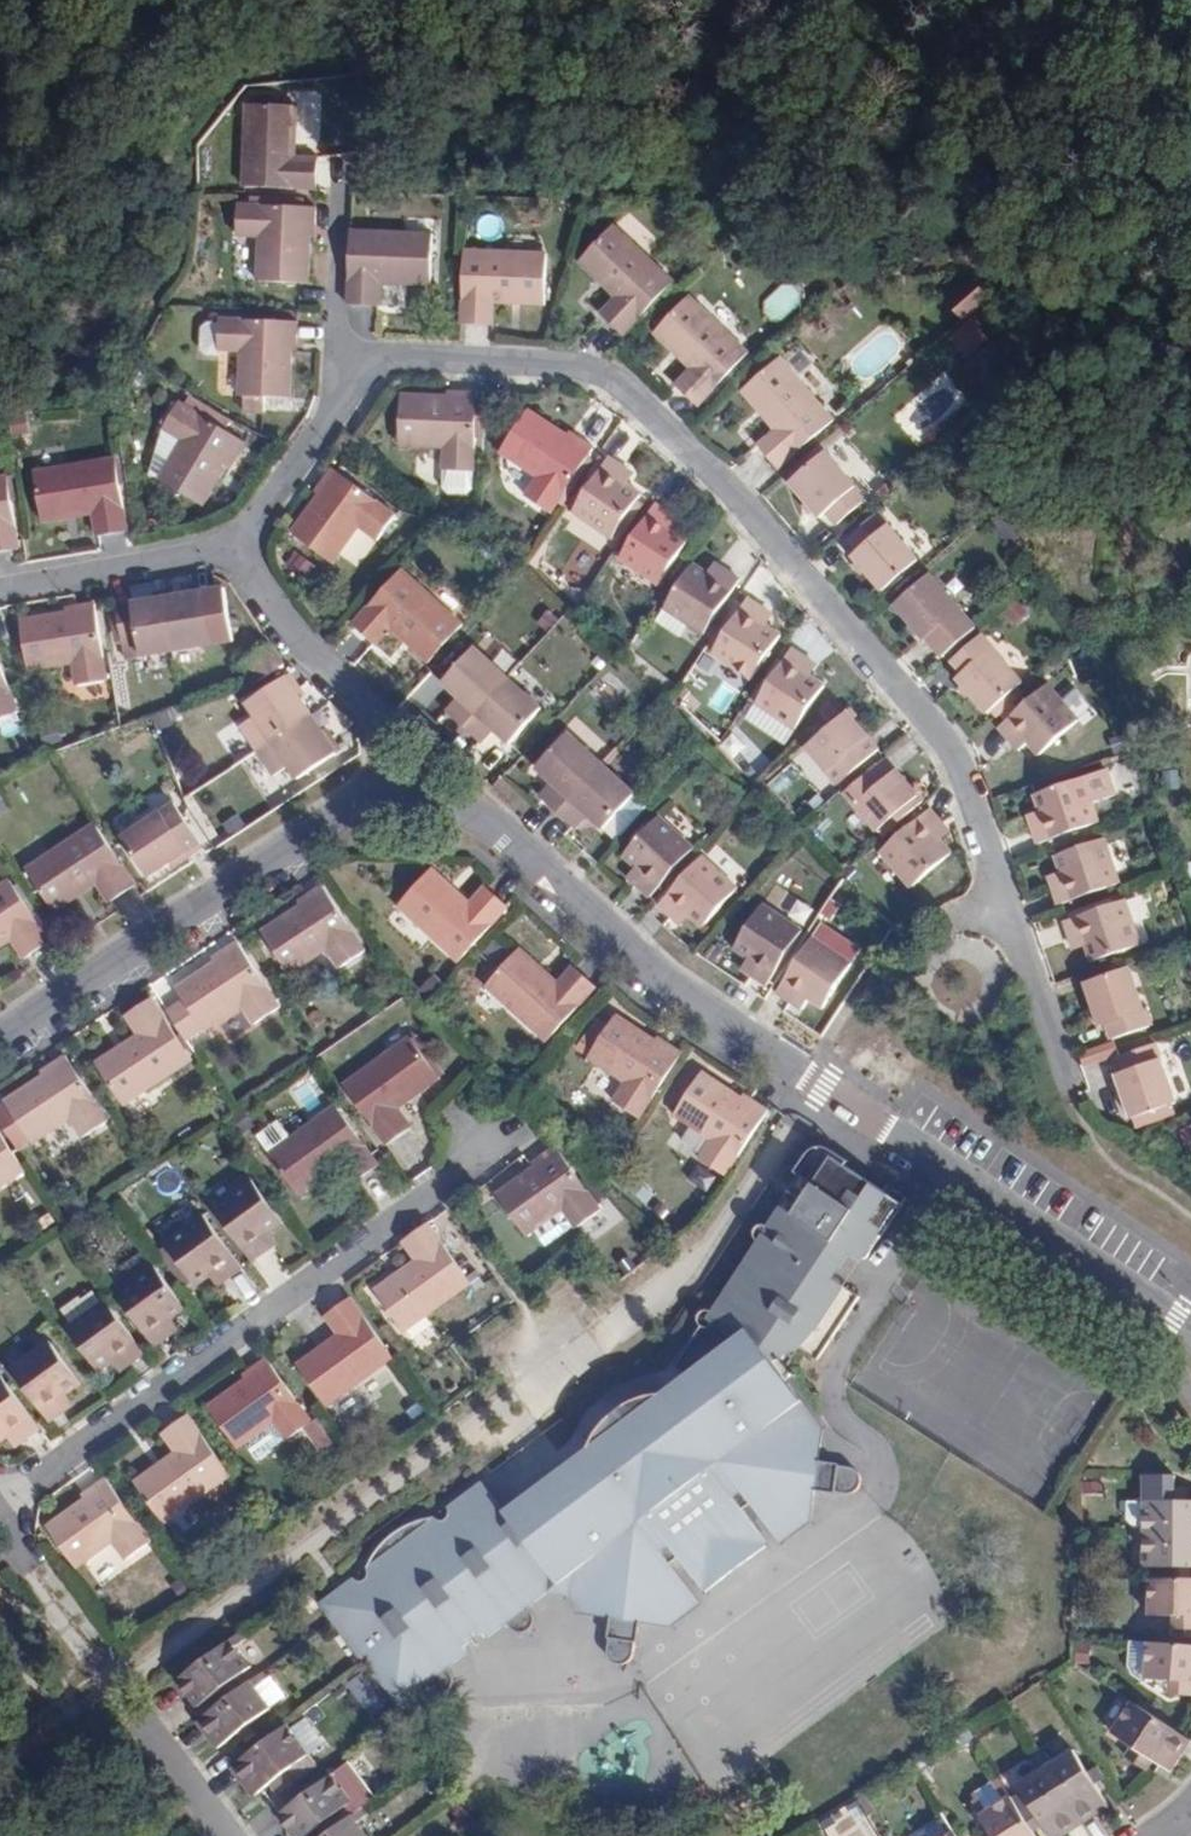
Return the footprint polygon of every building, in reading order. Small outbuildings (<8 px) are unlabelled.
[(297,109),(244,107),(240,189),(314,193),(315,160),(295,159),(294,159),(297,109)] [(308,229),(314,230),(314,212),(236,207),(234,239),(254,241),(252,283),(306,285),(307,241),(308,229)] [(623,337),(674,283),(615,227),(578,266),(614,300),(600,315),(623,337)] [(349,232),(345,308),(378,308),(379,288),(429,290),(431,236),(349,232)] [(544,309),(546,255),(464,251),(460,326),(494,328),(495,307),(544,309)] [(749,355),(690,298),(652,336),(689,372),(688,373),(675,386),(696,407),(749,355)] [(289,346),(295,346),(295,326),(217,322),(216,354),(237,355),(235,399),(242,399),(241,414),(243,415),(262,415),(263,401),(287,401),(289,356),(289,346)] [(977,356),(997,351),(995,322),(975,323),(977,356)] [(836,422),(782,358),(740,393),(771,432),(755,446),(776,471),(836,422)] [(474,495),(481,491),(482,473),(471,472),(474,426),(476,401),(476,394),(456,392),(456,401),(445,400),(399,398),(396,450),(440,452),(440,471),(448,471),(447,487),(452,494),(474,495)] [(446,392),(445,400),(456,401),(456,392),(446,392)] [(484,426),(485,401),(476,401),(474,426),(484,426)] [(201,507),(224,469),(230,459),(235,461),(244,447),(176,404),(159,432),(178,445),(155,479),(201,507)] [(593,449),(576,436),(572,441),(564,436),(528,411),(498,455),(533,479),(522,495),(550,514),(593,449)] [(572,441),(576,436),(568,431),(564,436),(572,441)] [(834,528),(866,501),(826,453),(789,486),(819,521),(824,516),(834,528)] [(230,459),(224,469),(228,471),(235,461),(230,459)] [(609,459),(600,471),(570,515),(615,545),(624,535),(618,530),(632,511),(642,497),(626,486),(616,479),(622,469),(609,459)] [(126,533),(114,460),(33,473),(41,525),(89,518),(93,539),(126,533)] [(595,468),(565,512),(570,515),(600,471),(595,468)] [(633,476),(622,469),(616,479),(626,486),(633,476)] [(331,471),(318,487),(324,491),(316,501),(290,534),(332,566),(359,532),(374,542),(393,518),(331,471)] [(0,478),(0,554),(17,551),(5,477),(0,478)] [(324,491),(318,487),(310,496),(316,501),(324,491)] [(663,527),(671,515),(656,505),(618,562),(657,588),(688,543),(673,533),(663,527)] [(618,548),(639,516),(632,511),(618,530),(624,535),(615,545),(618,548)] [(919,561),(877,514),(845,542),(856,554),(850,559),(880,594),(919,561)] [(681,521),(671,515),(663,527),(673,533),(681,521)] [(717,582),(726,571),(715,563),(707,574),(717,582)] [(739,581),(726,571),(717,582),(707,574),(693,565),(653,623),(678,639),(685,627),(702,638),(739,581)] [(426,665),(462,626),(402,572),(351,628),(375,649),(390,632),(426,665)] [(893,609),(920,639),(925,635),(929,639),(942,652),(973,624),(931,576),(893,609)] [(163,598),(173,656),(204,650),(202,634),(216,633),(210,592),(163,598)] [(139,660),(173,656),(163,598),(115,605),(121,648),(138,645),(139,660)] [(780,637),(766,627),(755,620),(762,608),(748,600),(710,657),(750,683),(780,637)] [(71,614),(61,615),(19,621),(27,673),(70,666),(73,688),(105,683),(93,603),(70,607),(71,614)] [(61,608),(61,615),(71,614),(70,607),(61,608)] [(755,620),(766,627),(774,617),(762,608),(755,620)] [(925,635),(920,639),(924,643),(929,639),(925,635)] [(1024,684),(985,637),(952,665),(962,676),(957,681),(986,716),(1024,684)] [(122,662),(139,660),(138,645),(121,648),(122,662)] [(445,711),(462,727),(508,678),(475,647),(440,686),(455,700),(445,711)] [(800,671),(807,658),(793,648),(754,707),(794,733),(824,687),(810,678),(800,671)] [(818,666),(807,658),(800,671),(810,678),(818,666)] [(18,712),(0,667),(0,719),(18,712)] [(508,678),(462,727),(481,745),(492,733),(507,746),(542,709),(508,678)] [(239,729),(255,754),(312,717),(288,679),(246,705),(254,718),(239,729)] [(998,730),(1009,743),(1019,736),(1027,746),(1038,758),(1080,723),(1049,687),(998,730)] [(879,751),(848,714),(805,750),(827,776),(839,767),(848,778),(879,751)] [(312,717),(255,754),(271,781),(288,769),(295,780),(336,755),(312,717)] [(539,798),(556,814),(602,764),(569,734),(534,771),(550,786),(539,798)] [(1019,736),(1009,743),(1018,753),(1027,746),(1019,736)] [(887,824),(912,804),(919,798),(910,786),(888,760),(855,787),(865,798),(855,808),(877,833),(887,824)] [(602,764),(556,814),(574,831),(587,819),(601,832),(635,795),(602,764)] [(1043,826),(1031,830),(1036,846),(1101,824),(1095,804),(1113,798),(1104,773),(1033,797),(1039,813),(1043,826)] [(910,786),(919,798),(925,792),(917,782),(910,786)] [(893,832),(918,811),(912,804),(887,824),(893,832)] [(196,839),(172,805),(119,838),(147,880),(188,854),(184,848),(196,839)] [(953,854),(941,841),(932,832),(942,823),(930,810),(879,855),(909,891),(953,854)] [(1027,817),(1031,830),(1043,826),(1039,813),(1027,817)] [(626,854),(637,864),(647,874),(638,885),(649,895),(692,850),(659,819),(626,854)] [(932,832),(941,841),(951,833),(942,823),(932,832)] [(108,906),(135,887),(92,824),(23,870),(53,914),(95,887),(108,906)] [(1064,886),(1052,891),(1057,906),(1123,885),(1108,841),(1054,858),(1059,874),(1064,886)] [(684,907),(691,915),(702,926),(736,890),(704,860),(661,906),(673,917),(684,907)] [(647,874),(637,864),(627,874),(638,885),(647,874)] [(457,964),(507,909),(483,887),(467,903),(432,869),(397,908),(457,964)] [(1047,877),(1052,891),(1064,886),(1059,874),(1047,877)] [(7,881),(0,886),(0,950),(11,943),(23,961),(49,943),(7,881)] [(320,885),(305,895),(308,900),(297,907),(260,931),(289,976),(325,953),(336,971),(364,953),(320,885)] [(308,900),(305,895),(294,902),(297,907),(308,900)] [(1081,936),(1085,948),(1090,964),(1143,946),(1128,903),(1063,925),(1068,940),(1081,936)] [(682,925),(691,915),(684,907),(673,917),(682,925)] [(734,951),(747,960),(758,967),(750,977),(765,988),(802,934),(763,908),(734,951)] [(1072,952),(1085,948),(1081,936),(1068,940),(1072,952)] [(183,999),(167,1009),(189,1043),(241,1009),(252,1026),(279,1009),(235,941),(219,952),(222,957),(212,963),(175,988),(183,999)] [(777,994),(791,1004),(799,993),(809,1001),(822,1010),(851,966),(813,941),(777,994)] [(544,1045),(595,990),(569,968),(555,982),(519,950),(483,987),(544,1045)] [(209,959),(212,963),(222,957),(219,952),(209,959)] [(758,967),(747,960),(740,970),(750,977),(758,967)] [(1110,1041),(1151,1027),(1132,969),(1084,985),(1099,1029),(1106,1027),(1110,1041)] [(799,993),(791,1004),(802,1012),(809,1001),(799,993)] [(192,1063),(149,999),(123,1017),(135,1036),(95,1063),(96,1063),(124,1107),(192,1063)] [(661,1049),(653,1043),(616,1018),(587,1061),(623,1085),(612,1101),(638,1119),(681,1054),(665,1043),(661,1049)] [(657,1037),(653,1043),(661,1049),(665,1043),(657,1037)] [(438,1080),(411,1040),(345,1087),(386,1146),(410,1127),(397,1110),(438,1080)] [(1177,1104),(1158,1045),(1116,1058),(1120,1073),(1114,1075),(1115,1077),(1129,1119),(1177,1104)] [(63,1056),(47,1066),(51,1070),(41,1077),(3,1102),(32,1145),(68,1122),(80,1140),(108,1121),(63,1056)] [(51,1070),(47,1066),(38,1073),(41,1077),(51,1070)] [(677,1126),(698,1094),(688,1087),(667,1119),(677,1126)] [(703,1087),(698,1094),(677,1126),(675,1129),(708,1152),(702,1160),(726,1176),(763,1121),(751,1113),(748,1117),(739,1112),(703,1087)] [(742,1107),(739,1112),(748,1117),(751,1113),(742,1107)] [(379,1165),(336,1108),(292,1140),(270,1156),(299,1196),(340,1167),(354,1183),(379,1165)] [(270,1156),(292,1140),(281,1124),(259,1140),(270,1156)] [(0,1137),(0,1188),(23,1173),(0,1137)] [(555,1149),(539,1160),(543,1165),(535,1171),(497,1197),(526,1237),(534,1232),(564,1212),(575,1228),(577,1231),(600,1213),(598,1211),(555,1149)] [(846,1290),(903,1206),(820,1150),(812,1153),(798,1173),(814,1186),(808,1194),(801,1189),(794,1191),(791,1196),(793,1202),(799,1208),(794,1215),(781,1208),(768,1226),(764,1226),(759,1230),(756,1236),(757,1243),(713,1310),(707,1311),(702,1313),(699,1319),(701,1327),(674,1367),(686,1376),(677,1382),(662,1395),(648,1397),(628,1407),(610,1420),(595,1438),(589,1449),(502,1512),(481,1482),(451,1504),(452,1514),(446,1521),(434,1519),(417,1523),(394,1535),(380,1547),(367,1566),(367,1573),(363,1578),(358,1580),(352,1579),(317,1604),(394,1707),(425,1684),(434,1692),(445,1691),(451,1685),(452,1675),(449,1668),(468,1653),(464,1649),(469,1644),(466,1640),(473,1635),(476,1639),(481,1635),(486,1639),(509,1622),(515,1628),(520,1630),(529,1629),(535,1623),(535,1615),(530,1606),(548,1593),(564,1595),(578,1613),(609,1619),(607,1637),(610,1638),(610,1653),(616,1661),(627,1662),(634,1654),(640,1624),(668,1628),(698,1605),(669,1564),(679,1557),(702,1589),(765,1543),(742,1510),(751,1504),(780,1544),(809,1522),(815,1491),(835,1494),(836,1492),(857,1492),(862,1481),(857,1471),(844,1469),(841,1465),(820,1461),(824,1430),(786,1380),(804,1354),(817,1361),(859,1298),(846,1290)] [(543,1165),(539,1160),(531,1165),(535,1171),(543,1165)] [(257,1242),(269,1234),(282,1224),(250,1182),(212,1209),(251,1262),(263,1252),(257,1242)] [(564,1212),(534,1232),(545,1249),(575,1228),(564,1212)] [(195,1286),(207,1277),(219,1269),(226,1279),(241,1267),(203,1217),(165,1244),(195,1286)] [(402,1246),(428,1227),(426,1225),(400,1243),(402,1246)] [(469,1286),(428,1227),(402,1246),(414,1262),(375,1289),(404,1331),(469,1286)] [(276,1244),(269,1234),(257,1242),(263,1252),(276,1244)] [(160,1327),(184,1309),(152,1266),(114,1295),(153,1346),(167,1336),(160,1327)] [(219,1269),(207,1277),(214,1288),(226,1279),(219,1269)] [(393,1359),(350,1298),(325,1317),(338,1336),(296,1366),(326,1407),(393,1359)] [(141,1353),(103,1303),(65,1329),(98,1371),(119,1357),(126,1366),(141,1353)] [(80,1386),(48,1342),(8,1370),(47,1424),(64,1412),(58,1402),(80,1386)] [(255,1375),(244,1382),(208,1408),(237,1447),(245,1442),(273,1422),(285,1439),(286,1441),(311,1422),(266,1360),(252,1370),(255,1375)] [(241,1378),(244,1382),(255,1375),(252,1370),(241,1378)] [(40,1429),(1,1375),(0,1376),(0,1444),(16,1432),(24,1442),(40,1429)] [(231,1477),(187,1417),(163,1435),(177,1453),(135,1483),(165,1524),(231,1477)] [(273,1422),(245,1442),(257,1459),(285,1439),(273,1422)] [(103,1477),(86,1489),(90,1495),(80,1502),(45,1528),(76,1569),(111,1544),(124,1563),(152,1543),(103,1477)] [(90,1495),(86,1489),(76,1497),(80,1502),(90,1495)] [(1131,1526),(1143,1526),(1144,1502),(1126,1501),(1125,1516),(1131,1522),(1131,1526)] [(1143,1526),(1142,1532),(1190,1534),(1190,1502),(1144,1501),(1144,1502),(1143,1526)] [(1169,1567),(1190,1567),(1190,1534),(1142,1532),(1142,1566),(1169,1567)] [(1169,1579),(1190,1580),(1190,1567),(1169,1567),(1169,1579)] [(1148,1578),(1148,1613),(1172,1614),(1190,1614),(1190,1580),(1169,1579),(1148,1578)] [(1172,1614),(1173,1627),(1190,1627),(1190,1614),(1172,1614)] [(239,1633),(173,1683),(194,1710),(210,1699),(227,1686),(250,1670),(234,1649),(245,1641),(239,1633)] [(1146,1642),(1144,1678),(1168,1680),(1167,1694),(1187,1696),(1188,1682),(1190,1682),(1190,1646),(1146,1642)] [(265,1682),(260,1675),(235,1694),(217,1708),(195,1725),(215,1751),(233,1739),(249,1727),(269,1711),(255,1690),(265,1682)] [(235,1694),(227,1686),(210,1699),(217,1708),(235,1694)] [(1189,1740),(1131,1703),(1112,1733),(1131,1746),(1125,1757),(1140,1766),(1145,1756),(1155,1761),(1168,1770),(1189,1740)] [(319,1748),(297,1719),(230,1770),(251,1798),(268,1786),(278,1777),(287,1788),(314,1768),(307,1758),(319,1748)] [(255,1735),(249,1727),(233,1739),(238,1747),(255,1735)] [(1046,1749),(1038,1752),(1084,1825),(1111,1808),(1106,1800),(1116,1792),(1107,1779),(1096,1785),(1086,1769),(1072,1749),(1054,1761),(1046,1749)] [(1038,1752),(1031,1758),(1038,1771),(1018,1784),(1030,1803),(1042,1820),(1032,1828),(1037,1835),(1048,1835),(1052,1834),(1053,1835),(1066,1835),(1084,1825),(1038,1752)] [(1145,1756),(1140,1766),(1149,1771),(1155,1761),(1145,1756)] [(1096,1763),(1086,1769),(1096,1785),(1107,1779),(1096,1763)] [(342,1766),(276,1817),(291,1835),(304,1835),(312,1830),(328,1818),(350,1802),(337,1784),(348,1774),(342,1766)] [(276,1796),(287,1788),(278,1777),(268,1786),(276,1796)] [(1010,1794),(978,1814),(990,1834),(987,1835),(1037,1835),(1032,1828),(1021,1810),(1010,1794)] [(1030,1803),(1021,1810),(1032,1828),(1042,1820),(1030,1803)] [(362,1809),(336,1829),(326,1835),(367,1835),(357,1823),(367,1815),(362,1809)] [(328,1818),(312,1830),(316,1835),(326,1835),(336,1829),(328,1818)]
